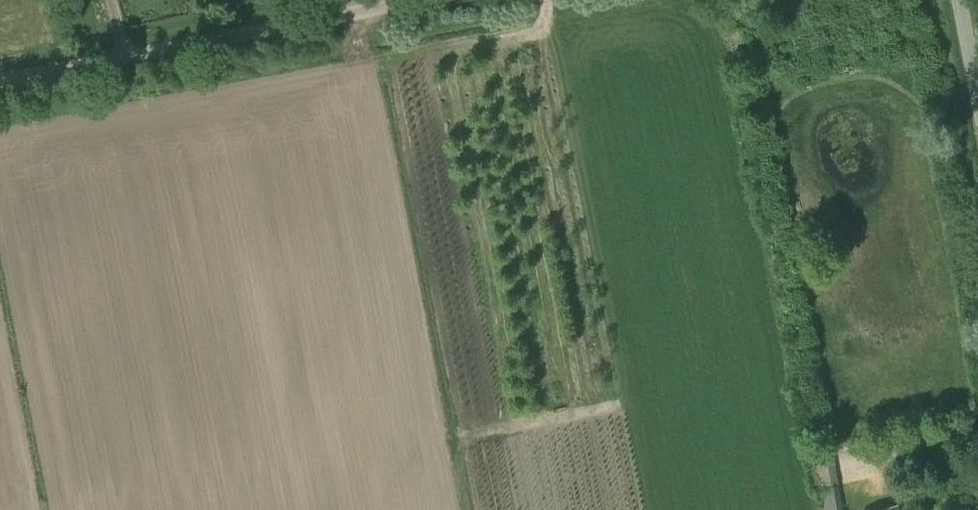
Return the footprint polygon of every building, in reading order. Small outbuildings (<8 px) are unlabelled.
[(843,485),(825,488),(828,508),(846,505),(843,485)]
